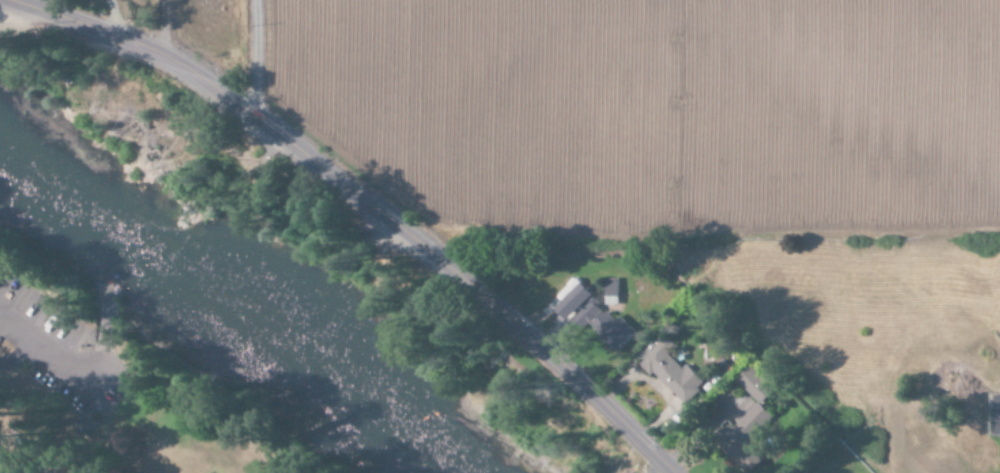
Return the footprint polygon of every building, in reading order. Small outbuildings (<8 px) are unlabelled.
[(620,305),(620,279),(607,279),(606,305),(620,305)] [(639,335),(622,317),(618,322),(607,310),(604,313),(592,300),(596,296),(585,284),(558,309),(581,334),(592,323),(620,353),(639,335)] [(686,406),(701,390),(692,381),(698,375),(690,367),(686,371),(669,355),(672,352),(662,342),(642,362),(686,406)] [(736,429),(729,422),(716,436),(754,472),(767,459),(750,443),(776,417),(764,406),(778,391),(752,366),(738,381),(761,403),(736,429)] [(88,425),(79,437),(67,428),(75,416),(88,425)]
